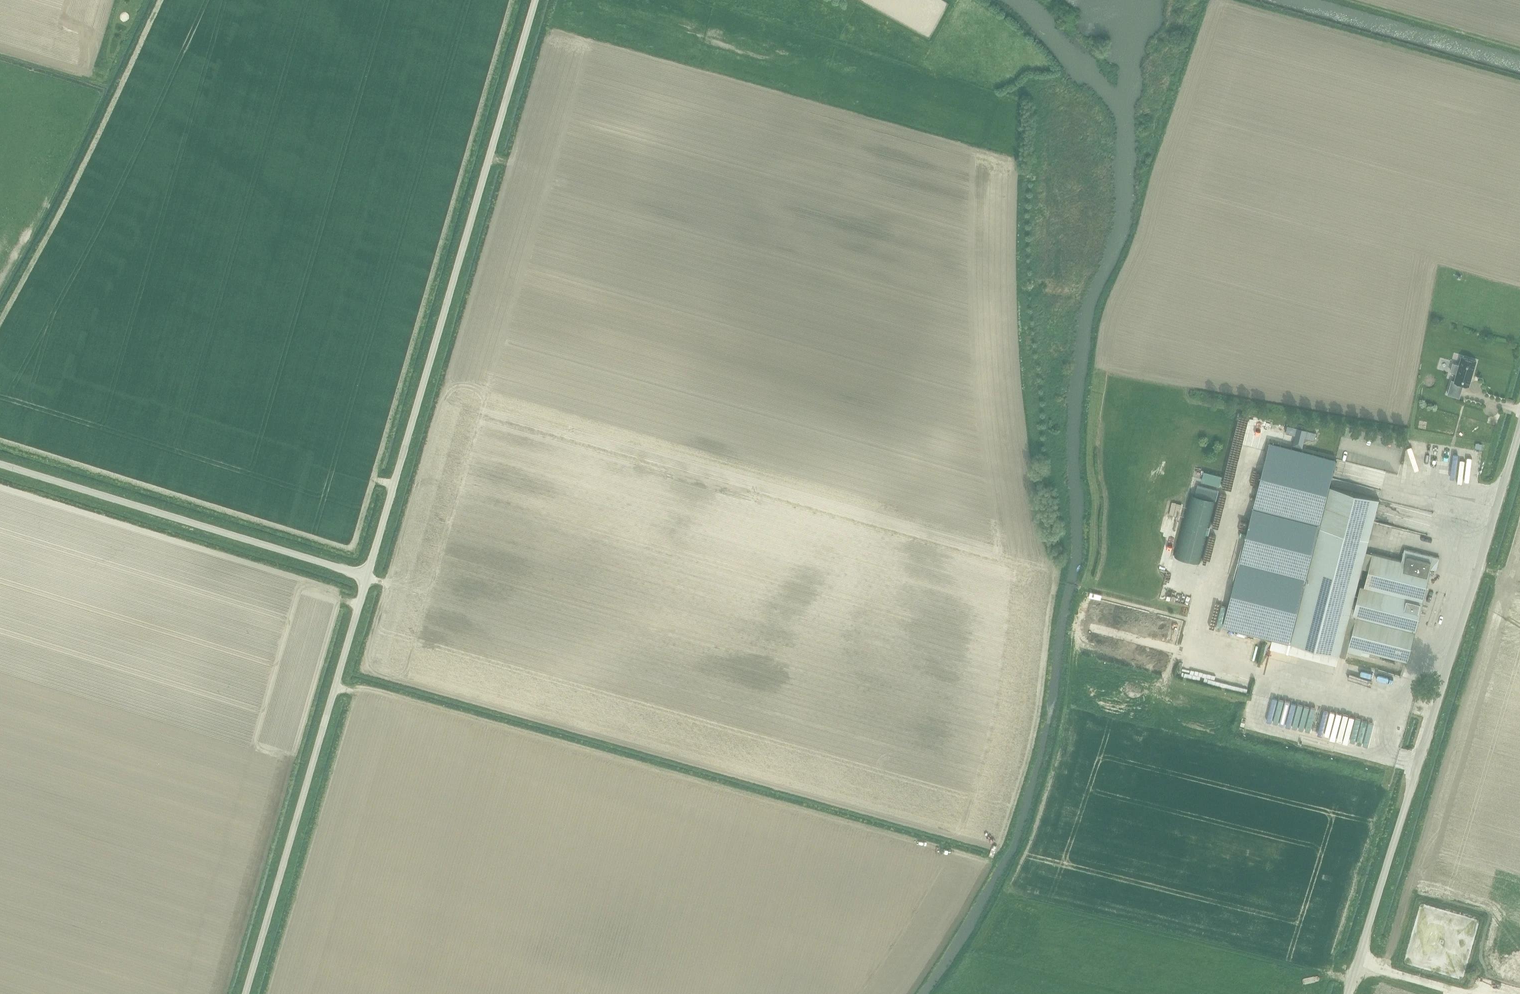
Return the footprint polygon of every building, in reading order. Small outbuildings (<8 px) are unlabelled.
[(1476,361),(1462,356),(1459,365),(1453,363),(1451,371),(1457,373),(1455,381),(1452,380),(1448,394),(1460,397),(1461,391),(1463,384),(1469,385),(1476,361)] [(1425,387),(1423,393),(1431,396),(1433,389),(1425,387)] [(1287,425),(1285,432),(1295,435),(1295,436),(1292,447),(1302,450),(1305,437),(1315,440),(1317,432),(1309,430),(1297,427),(1287,425)] [(1302,450),(1292,447),(1270,442),(1268,449),(1223,626),(1273,638),(1290,643),(1340,655),(1346,657),(1348,651),(1362,654),(1362,650),(1409,661),(1416,630),(1417,631),(1431,568),(1437,569),(1440,557),(1405,547),(1369,538),(1377,508),(1379,498),(1375,497),(1330,486),(1337,459),(1302,450)] [(1175,556),(1200,563),(1218,490),(1198,484),(1195,495),(1190,494),(1175,556)]
